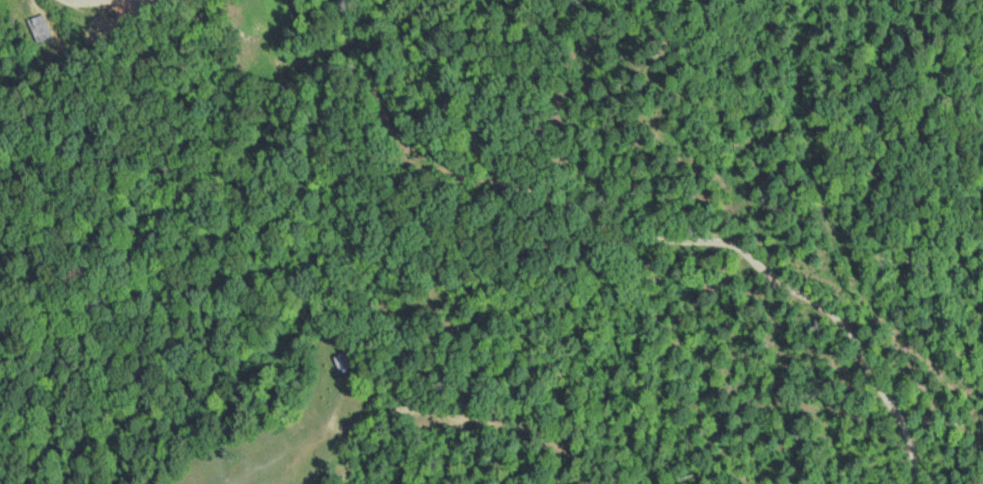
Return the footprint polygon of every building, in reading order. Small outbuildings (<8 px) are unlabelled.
[(52,38),(43,14),(29,19),(38,43),(52,38)] [(339,370),(354,365),(349,351),(334,356),(339,370)]
